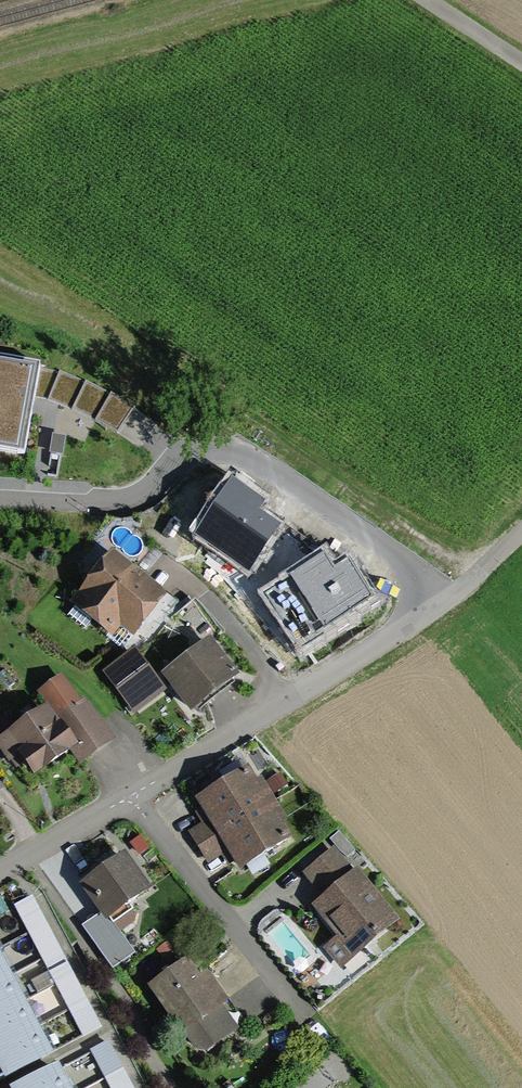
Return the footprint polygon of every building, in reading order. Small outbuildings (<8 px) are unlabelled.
[(38,367),(0,360),(0,451),(22,455),(33,396),(38,367)] [(59,371),(38,367),(33,396),(49,400),(72,409),(94,419),(115,432),(132,409),(110,394),(84,382),(59,371)] [(167,599),(112,554),(77,597),(86,605),(79,613),(113,641),(122,630),(134,640),(167,599)] [(222,583),(243,614),(267,598),(246,567),(222,583)] [(134,649),(101,675),(133,717),(167,690),(188,717),(237,679),(207,641),(157,679),(134,649)] [(0,734),(0,737),(29,783),(73,755),(79,765),(115,743),(87,699),(79,704),(63,679),(39,693),(46,705),(0,734)] [(245,771),(192,806),(237,875),(291,840),(245,771)] [(393,917),(332,850),(294,886),(354,952),(393,917)] [(123,852),(78,882),(104,920),(149,890),(123,852)] [(30,901),(14,910),(83,1036),(100,1027),(30,901)] [(180,954),(140,985),(195,1058),(235,1027),(180,954)] [(49,1053),(0,957),(0,1078),(49,1053)] [(89,1052),(109,1087),(132,1087),(107,1043),(89,1052)] [(12,1087),(62,1087),(51,1067),(12,1087)]
